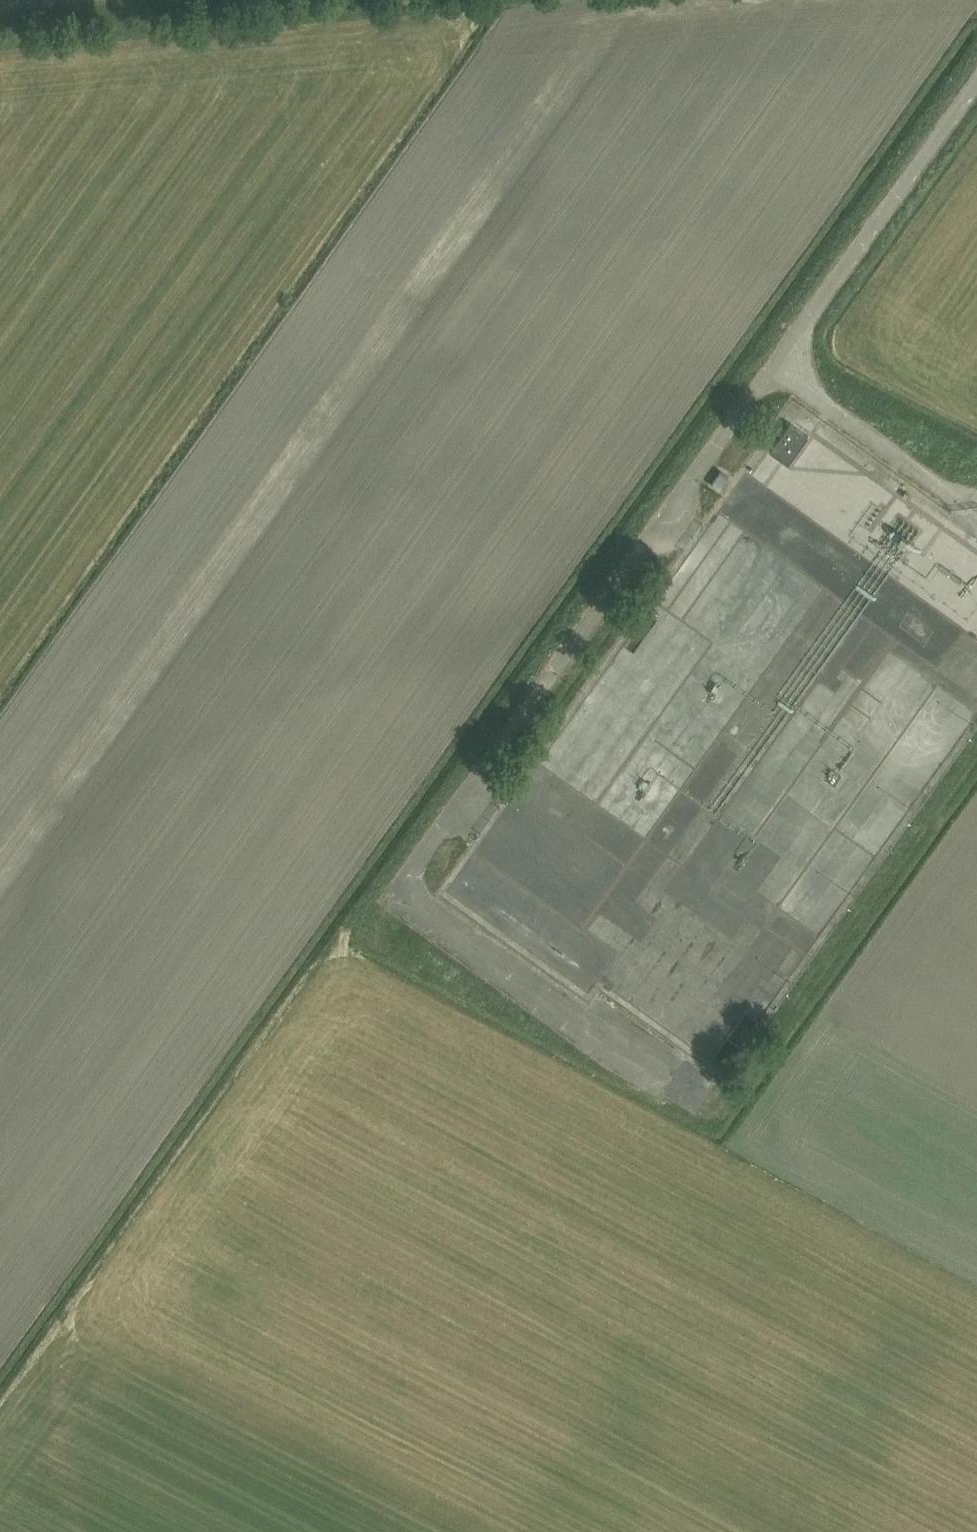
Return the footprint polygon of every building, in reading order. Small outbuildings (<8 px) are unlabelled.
[(790,422),(770,451),(789,465),(809,436),(790,422)] [(766,450),(751,471),(758,476),(773,456),(766,450)] [(793,486),(800,478),(775,458),(758,478),(777,493),(786,481),(793,486)] [(729,477),(720,471),(711,485),(719,490),(729,477)] [(934,525),(920,544),(899,529),(913,510),(902,502),(886,524),(920,549),(911,561),(932,577),(943,563),(976,587),(964,604),(959,601),(958,603),(975,616),(976,613),(976,556),(934,525)]
